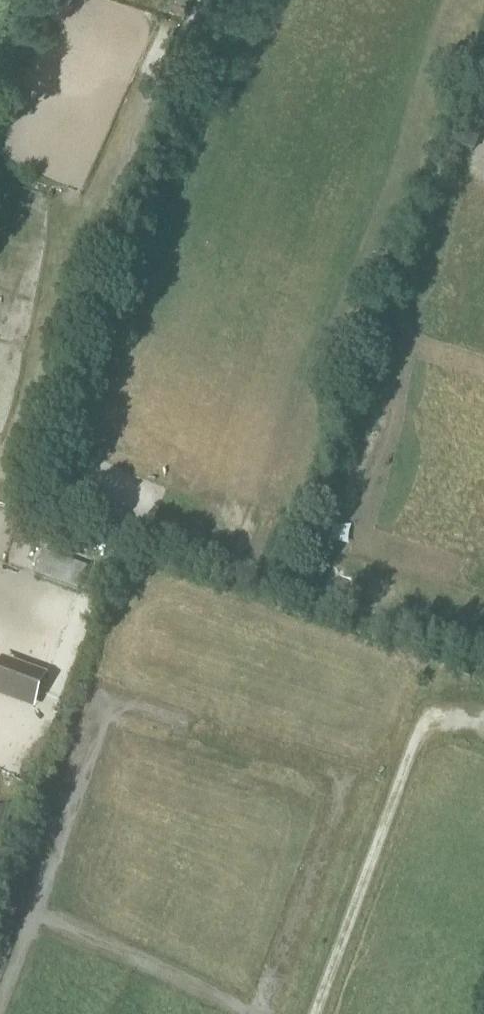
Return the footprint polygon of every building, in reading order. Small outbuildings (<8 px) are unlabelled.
[(51,540),(56,527),(42,521),(36,534),(51,540)] [(81,590),(89,568),(44,550),(35,574),(81,590)] [(33,713),(46,681),(2,663),(0,667),(0,700),(33,713)]
